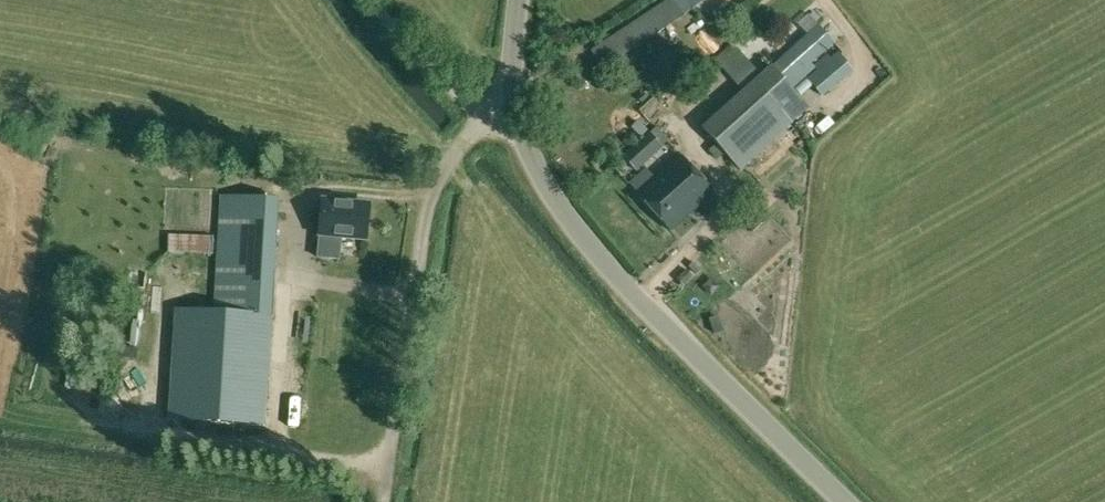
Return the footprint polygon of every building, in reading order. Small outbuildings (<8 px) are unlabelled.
[(706,0),(666,0),(591,51),(604,71),(690,14),(689,12),(706,0)] [(733,25),(748,41),(757,33),(742,17),(733,25)] [(810,33),(771,66),(792,89),(817,68),(812,63),(836,43),(820,24),(810,33)] [(703,130),(739,170),(808,108),(792,89),(771,66),(761,76),(737,48),(719,65),(743,93),(703,130)] [(822,96),(853,69),(838,52),(807,78),(822,96)] [(663,150),(649,136),(624,158),(638,173),(663,150)] [(681,155),(654,179),(646,170),(629,185),(637,194),(670,231),(714,190),(681,155)] [(279,199),(222,196),(215,311),(177,309),(170,421),(266,428),(274,317),(272,317),(279,199)] [(369,207),(323,202),(318,258),(339,260),(341,237),(366,239),(369,207)]
